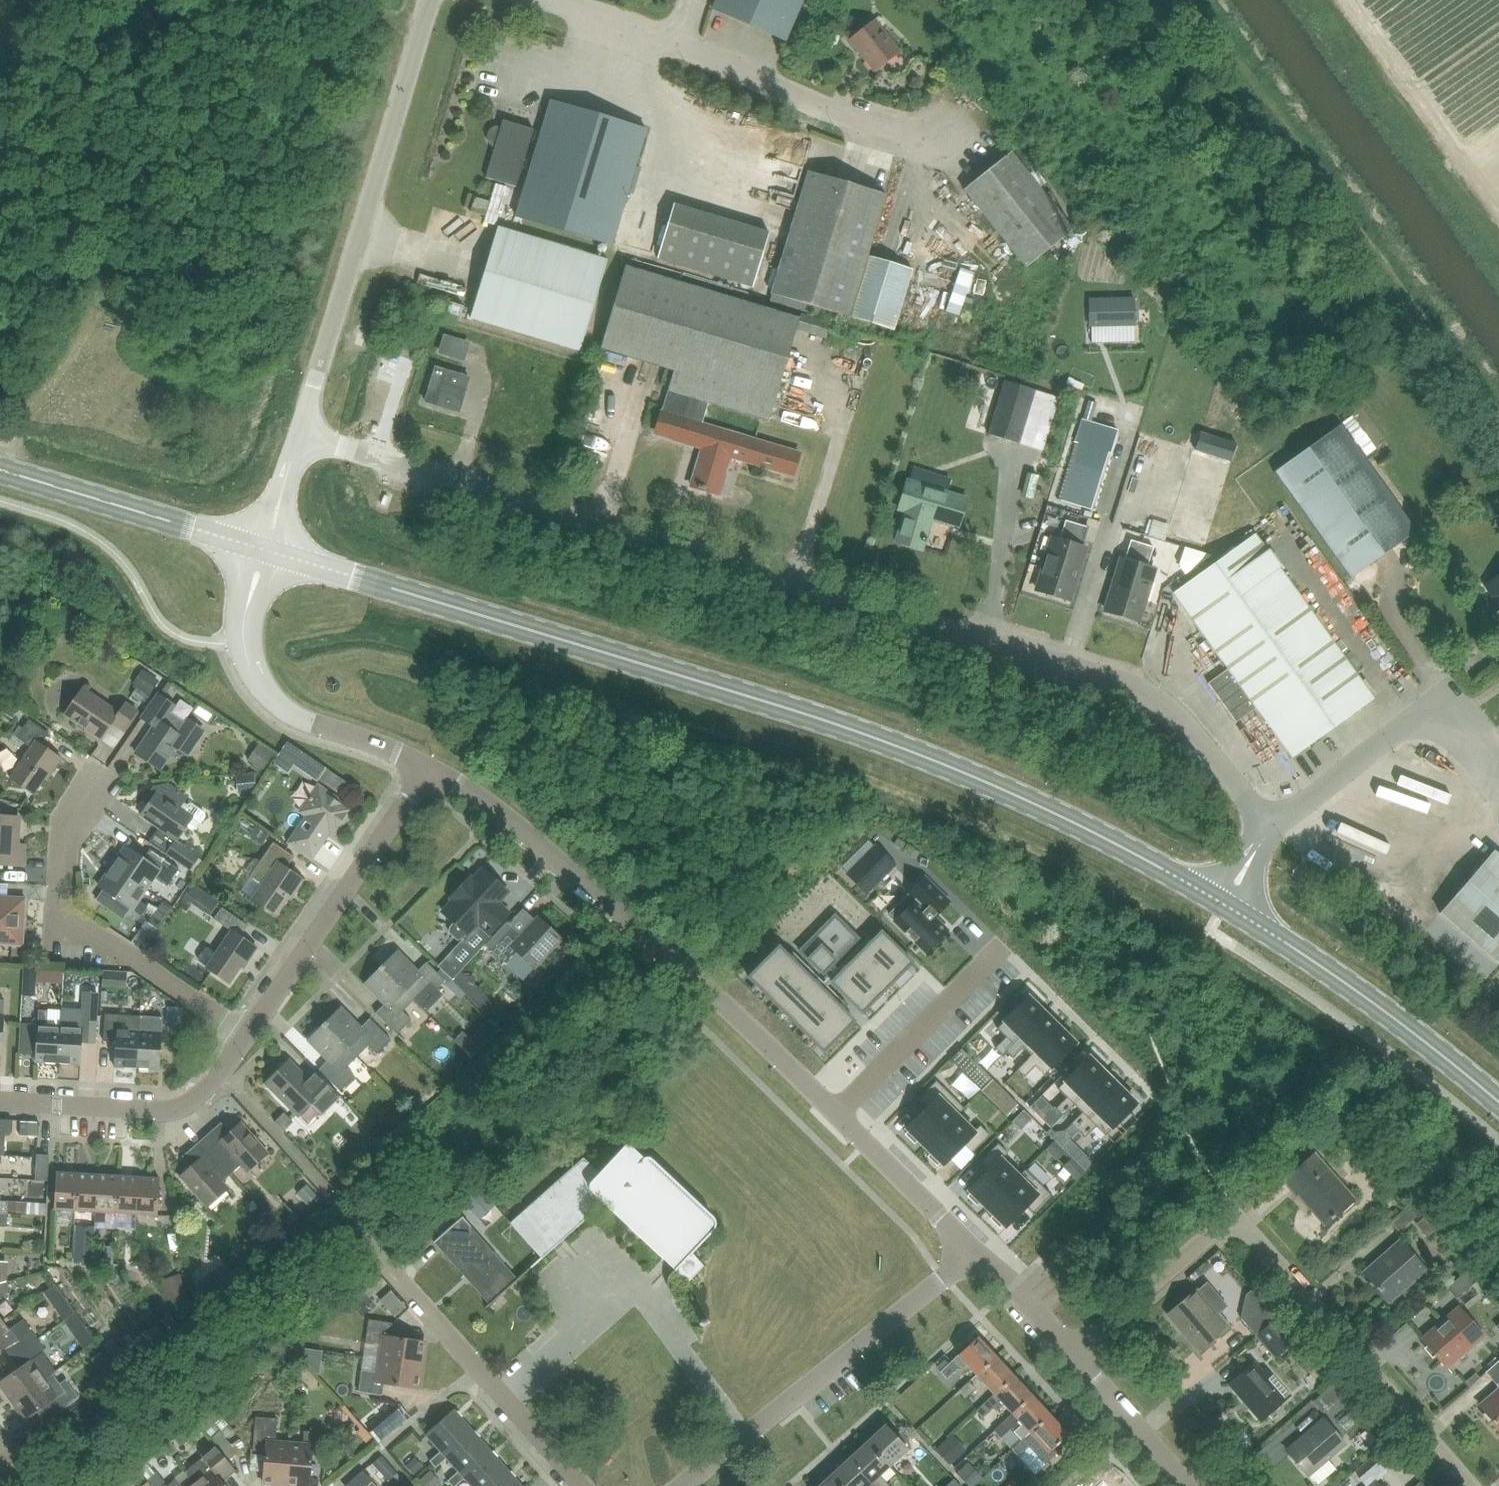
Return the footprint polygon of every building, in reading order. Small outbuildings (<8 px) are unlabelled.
[(802,0),(715,0),(711,9),(785,41),(802,0)] [(873,72),(899,52),(874,20),(848,41),(873,72)] [(611,245),(646,130),(549,102),(515,217),(611,245)] [(502,121),(485,178),(515,188),(533,130),(502,121)] [(1011,153),(964,191),(1027,269),(1074,231),(1011,153)] [(886,195),(809,172),(770,294),(848,317),(867,256),(886,195)] [(485,212),(488,202),(474,198),(471,208),(485,212)] [(673,205),(657,259),(753,288),(769,234),(673,205)] [(498,228),(470,319),(580,352),(607,260),(498,228)] [(848,317),(893,331),(912,270),(867,256),(848,317)] [(953,258),(939,303),(955,308),(968,262),(953,258)] [(768,421),(796,330),(799,319),(626,266),(601,349),(675,371),(656,434),(703,449),(692,487),(718,495),(730,457),(792,476),(799,454),(702,424),(708,403),(768,421)] [(1089,327),(1133,326),(1133,298),(1089,299),(1089,327)] [(468,345),(467,344),(445,338),(440,353),(463,360),(468,345)] [(469,379),(458,375),(435,368),(425,402),(458,413),(469,379)] [(1034,391),(1035,390),(1004,381),(987,435),(1018,445),(1018,444),(1027,415),(1050,423),(1058,398),(1034,391)] [(1349,579),(1416,532),(1340,425),(1273,473),(1349,579)] [(1189,453),(1164,534),(1203,546),(1228,465),(1189,453)] [(957,528),(965,499),(906,481),(898,510),(905,512),(895,543),(922,551),(931,520),(957,528)] [(1053,538),(1037,592),(1067,601),(1084,547),(1082,547),(1088,528),(1065,521),(1059,540),(1053,538)] [(1447,535),(1458,545),(1469,535),(1458,524),(1447,535)] [(1255,536),(1174,594),(1291,757),(1372,699),(1255,536)] [(1122,559),(1106,613),(1136,622),(1153,568),(1147,567),(1153,548),(1130,541),(1124,560),(1122,559)] [(1486,586),(1494,597),(1496,612),(1494,613),(1498,618),(1498,577),(1486,586)] [(1255,709),(1227,670),(1208,684),(1237,723),(1255,709)] [(82,689),(64,715),(100,740),(111,723),(123,732),(137,712),(124,703),(118,713),(82,689)] [(184,724),(169,713),(173,706),(157,696),(141,718),(153,727),(135,754),(159,770),(174,747),(186,755),(203,731),(187,720),(184,724)] [(46,781),(60,759),(40,745),(48,734),(28,720),(16,738),(30,748),(10,779),(33,794),(43,779),(46,781)] [(1399,762),(1394,773),(1445,796),(1449,785),(1399,762)] [(1384,804),(1387,793),(1367,786),(1364,797),(1384,804)] [(334,835),(350,810),(317,787),(301,812),(307,817),(289,843),(311,858),(325,837),(323,836),(327,830),(334,835)] [(204,813),(191,805),(187,805),(183,811),(156,793),(140,816),(158,828),(148,843),(165,855),(176,840),(176,841),(186,826),(192,830),(196,829),(205,817),(204,813)] [(24,846),(15,845),(16,818),(0,817),(0,865),(23,866),(24,846)] [(293,894),(303,880),(286,869),(294,857),(272,843),(250,876),(262,885),(251,900),(275,916),(291,893),(293,894)] [(894,866),(873,846),(846,873),(855,882),(868,868),(880,880),(894,866)] [(111,867),(145,890),(153,878),(166,887),(178,869),(153,852),(146,862),(125,847),(111,867)] [(1493,851),(1439,913),(1498,965),(1498,857),(1493,851)] [(138,900),(145,890),(111,867),(98,887),(140,916),(147,906),(138,900)] [(488,935),(508,913),(497,902),(506,892),(482,870),(473,880),(470,877),(449,899),(453,902),(442,913),(453,923),(449,927),(448,933),(457,941),(462,939),(466,935),(477,924),(488,935)] [(923,879),(888,914),(926,952),(946,932),(927,913),(942,898),(923,879)] [(22,946),(25,899),(0,897),(0,945),(22,946)] [(162,901),(147,923),(157,930),(172,908),(162,901)] [(245,964),(256,948),(240,937),(247,926),(221,908),(213,919),(230,931),(215,953),(207,948),(204,949),(198,958),(198,961),(206,967),(205,968),(228,984),(243,963),(245,964)] [(834,916),(798,952),(822,975),(857,939),(834,916)] [(534,969),(561,939),(537,918),(519,937),(511,929),(490,951),(505,965),(516,953),(534,969)] [(880,932),(830,983),(861,1014),(911,963),(880,932)] [(778,947),(747,978),(823,1053),(853,1022),(778,947)] [(380,968),(413,1001),(430,984),(435,990),(444,981),(426,962),(417,971),(397,951),(380,968)] [(402,1012),(413,1001),(380,968),(363,984),(383,1005),(375,1013),(396,1035),(411,1020),(402,1012)] [(1005,1038),(994,1049),(1002,1056),(1016,1042),(1015,1041),(1044,1013),(1028,997),(996,1029),(1005,1038)] [(323,1024),(356,1057),(367,1046),(376,1055),(390,1041),(369,1019),(360,1028),(340,1007),(323,1024)] [(57,1064),(59,1026),(46,1025),(47,1011),(38,1011),(35,1062),(57,1064)] [(59,1026),(57,1064),(79,1065),(82,1013),(60,1012),(59,1026)] [(1024,1050),(1013,1060),(1020,1067),(1059,1028),(1044,1013),(1015,1041),(1016,1042),(1024,1050)] [(136,1069),(138,1031),(125,1030),(126,1016),(104,1015),(103,1042),(115,1043),(114,1067),(136,1069)] [(161,1018),(152,1018),(139,1017),(138,1031),(136,1069),(158,1070),(161,1018)] [(345,1068),(356,1057),(323,1024),(306,1041),(327,1061),(318,1070),(340,1091),(354,1077),(345,1068)] [(1020,1067),(1016,1070),(1023,1077),(1034,1067),(1043,1076),(1075,1044),(1059,1028),(1020,1067)] [(1066,1098),(1055,1109),(1062,1116),(1073,1105),(1104,1073),(1089,1057),(1057,1089),(1066,1098)] [(315,1073),(306,1081),(286,1061),(265,1082),(299,1116),(310,1105),(321,1115),(339,1097),(315,1073)] [(1081,1113),(1070,1124),(1077,1131),(1120,1088),(1104,1073),(1073,1105),(1081,1113)] [(908,1132),(905,1135),(914,1144),(917,1140),(924,1147),(956,1115),(938,1098),(944,1092),(935,1082),(917,1100),(926,1108),(905,1129),(908,1132)] [(1120,1088),(1077,1131),(1084,1138),(1095,1127),(1104,1136),(1136,1104),(1120,1088)] [(956,1115),(924,1147),(931,1154),(927,1157),(936,1166),(940,1163),(942,1166),(963,1145),(971,1153),(989,1136),(979,1126),(973,1132),(956,1115)] [(12,1121),(0,1120),(0,1133),(11,1134),(12,1121)] [(202,1141),(231,1174),(240,1166),(246,1172),(267,1153),(241,1123),(226,1136),(218,1127),(202,1141)] [(585,1159),(509,1224),(542,1260),(606,1205),(663,1260),(664,1257),(677,1268),(675,1269),(689,1281),(688,1282),(690,1283),(704,1267),(703,1266),(702,1267),(692,1255),(713,1233),(716,1227),(717,1222),(711,1215),(655,1162),(647,1157),(644,1160),(629,1146),(635,1140),(633,1139),(599,1174),(585,1160),(586,1160),(585,1159)] [(222,1182),(231,1174),(202,1141),(186,1155),(194,1164),(179,1177),(206,1207),(228,1188),(222,1182)] [(971,1194),(967,1197),(976,1206),(979,1202),(986,1209),(1018,1177),(1017,1176),(1001,1160),(1007,1153),(997,1144),(980,1162),(988,1170),(968,1191),(971,1194)] [(47,1181),(48,1155),(36,1154),(34,1180),(47,1181)] [(1324,1225),(1352,1200),(1313,1155),(1283,1182),(1295,1195),(1296,1194),(1324,1225)] [(1018,1177),(986,1209),(993,1216),(990,1219),(999,1228),(1002,1225),(1005,1227),(1025,1207),(1034,1215),(1052,1197),(1024,1170),(1017,1176),(1018,1177)] [(74,1210),(76,1174),(55,1172),(53,1209),(74,1210)] [(95,1212),(97,1175),(76,1174),(74,1210),(95,1212)] [(115,1213),(117,1176),(97,1175),(95,1212),(94,1223),(105,1224),(106,1212),(115,1213)] [(135,1214),(138,1177),(117,1176),(115,1213),(135,1214)] [(138,1177),(135,1214),(156,1215),(158,1178),(138,1177)] [(6,1215),(6,1212),(26,1213),(26,1203),(0,1201),(0,1214),(6,1215)] [(1397,1233),(1418,1215),(1409,1205),(1409,1204),(1388,1223),(1397,1233)] [(462,1218),(432,1245),(433,1246),(434,1245),(462,1276),(460,1278),(461,1279),(463,1277),(488,1305),(483,1309),(485,1310),(517,1282),(516,1281),(502,1265),(499,1268),(465,1231),(469,1227),(462,1218)] [(1060,1245),(1055,1239),(1047,1246),(1052,1252),(1060,1245)] [(1388,1302),(1424,1271),(1399,1242),(1363,1273),(1388,1302)] [(163,1295),(185,1288),(176,1264),(155,1271),(163,1295)] [(1454,1300),(1475,1281),(1466,1271),(1445,1289),(1454,1300)] [(8,1292),(5,1282),(0,1283),(0,1298),(8,1292)] [(1205,1283),(1167,1316),(1198,1352),(1227,1327),(1216,1314),(1224,1306),(1205,1283)] [(1243,1322),(1254,1336),(1276,1318),(1264,1304),(1243,1322)] [(1446,1369),(1482,1337),(1457,1309),(1421,1340),(1446,1369)] [(1254,1336),(1271,1355),(1293,1337),(1276,1318),(1254,1336)] [(29,1330),(22,1320),(8,1330),(2,1321),(0,1322),(0,1351),(16,1340),(15,1340),(21,1336),(28,1346),(37,1340),(29,1330)] [(381,1360),(420,1366),(423,1343),(390,1338),(392,1324),(368,1320),(364,1344),(383,1347),(381,1360)] [(958,1356),(940,1373),(947,1380),(957,1371),(961,1371),(967,1366),(976,1376),(995,1358),(977,1338),(958,1356)] [(0,1381),(0,1387),(11,1402),(52,1373),(52,1374),(55,1371),(42,1352),(44,1350),(37,1340),(28,1346),(35,1356),(30,1360),(0,1381)] [(994,1395),(1013,1377),(995,1358),(976,1376),(994,1395)] [(417,1389),(420,1366),(381,1360),(379,1373),(361,1371),(357,1392),(381,1396),(383,1384),(417,1389)] [(1265,1367),(1260,1372),(1253,1364),(1228,1385),(1259,1421),(1290,1395),(1265,1367)] [(65,1379),(59,1383),(52,1374),(52,1373),(11,1402),(24,1421),(55,1399),(62,1409),(78,1398),(65,1379)] [(1012,1414),(1031,1397),(1013,1377),(994,1395),(976,1412),(983,1419),(993,1409),(996,1412),(1003,1405),(1012,1414)] [(965,1399),(975,1389),(969,1382),(958,1392),(965,1399)] [(1321,1413),(1343,1394),(1333,1384),(1312,1403),(1321,1413)] [(1479,1406),(1498,1430),(1498,1388),(1479,1406)] [(1030,1433),(1050,1416),(1031,1397),(1012,1414),(994,1431),(1001,1438),(1011,1429),(1014,1432),(1022,1425),(1030,1433)] [(443,1456),(471,1431),(453,1411),(425,1436),(440,1453),(429,1462),(435,1468),(445,1459),(443,1456)] [(1030,1433),(1012,1450),(1019,1457),(1028,1448),(1044,1465),(1059,1451),(1055,1447),(1067,1435),(1050,1416),(1030,1433)] [(285,1485),(288,1445),(275,1444),(277,1419),(254,1418),(252,1451),(264,1452),(262,1483),(285,1485)] [(1309,1475),(1343,1445),(1322,1420),(1286,1452),(1314,1484),(1315,1483),(1309,1475)] [(866,1443),(888,1467),(907,1450),(884,1426),(866,1443)] [(489,1451),(471,1431),(443,1456),(445,1459),(458,1473),(447,1483),(450,1485),(455,1485),(463,1479),(461,1476),(489,1451)] [(285,1485),(303,1485),(308,1485),(311,1456),(323,1457),(325,1433),(303,1432),(302,1446),(288,1445),(285,1485)] [(159,1437),(135,1454),(148,1472),(172,1455),(159,1437)] [(888,1467),(866,1443),(847,1460),(869,1485),(871,1485),(889,1485),(879,1475),(888,1467)] [(193,1484),(194,1485),(225,1485),(221,1481),(234,1470),(214,1445),(200,1456),(201,1458),(183,1473),(193,1484)] [(507,1471),(489,1451),(461,1476),(463,1479),(469,1485),(490,1485),(507,1471)] [(413,1469),(422,1480),(434,1471),(425,1460),(413,1469)] [(869,1485),(847,1460),(829,1477),(837,1485),(871,1485),(869,1485)] [(1388,1473),(1379,1463),(1359,1480),(1364,1485),(1379,1485),(1376,1483),(1388,1473)] [(513,1477),(507,1471),(490,1485),(521,1485),(513,1477)] [(829,1477),(819,1485),(837,1485),(829,1477)]
